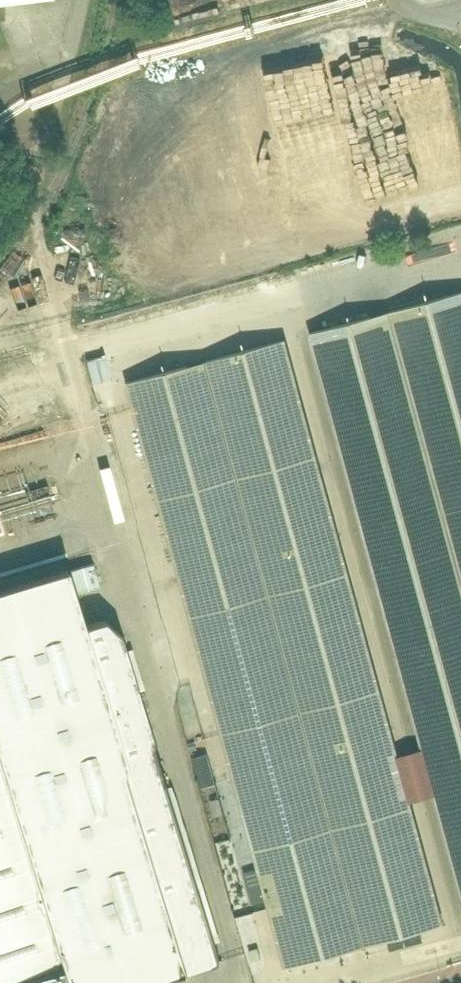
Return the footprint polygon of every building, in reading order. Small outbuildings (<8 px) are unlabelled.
[(309,333),(460,896),(460,292),(309,333)] [(284,341),(122,384),(281,971),(443,928),(284,341)] [(0,593),(0,982),(199,982),(225,974),(123,644),(115,619),(88,627),(71,571),(0,593)]
